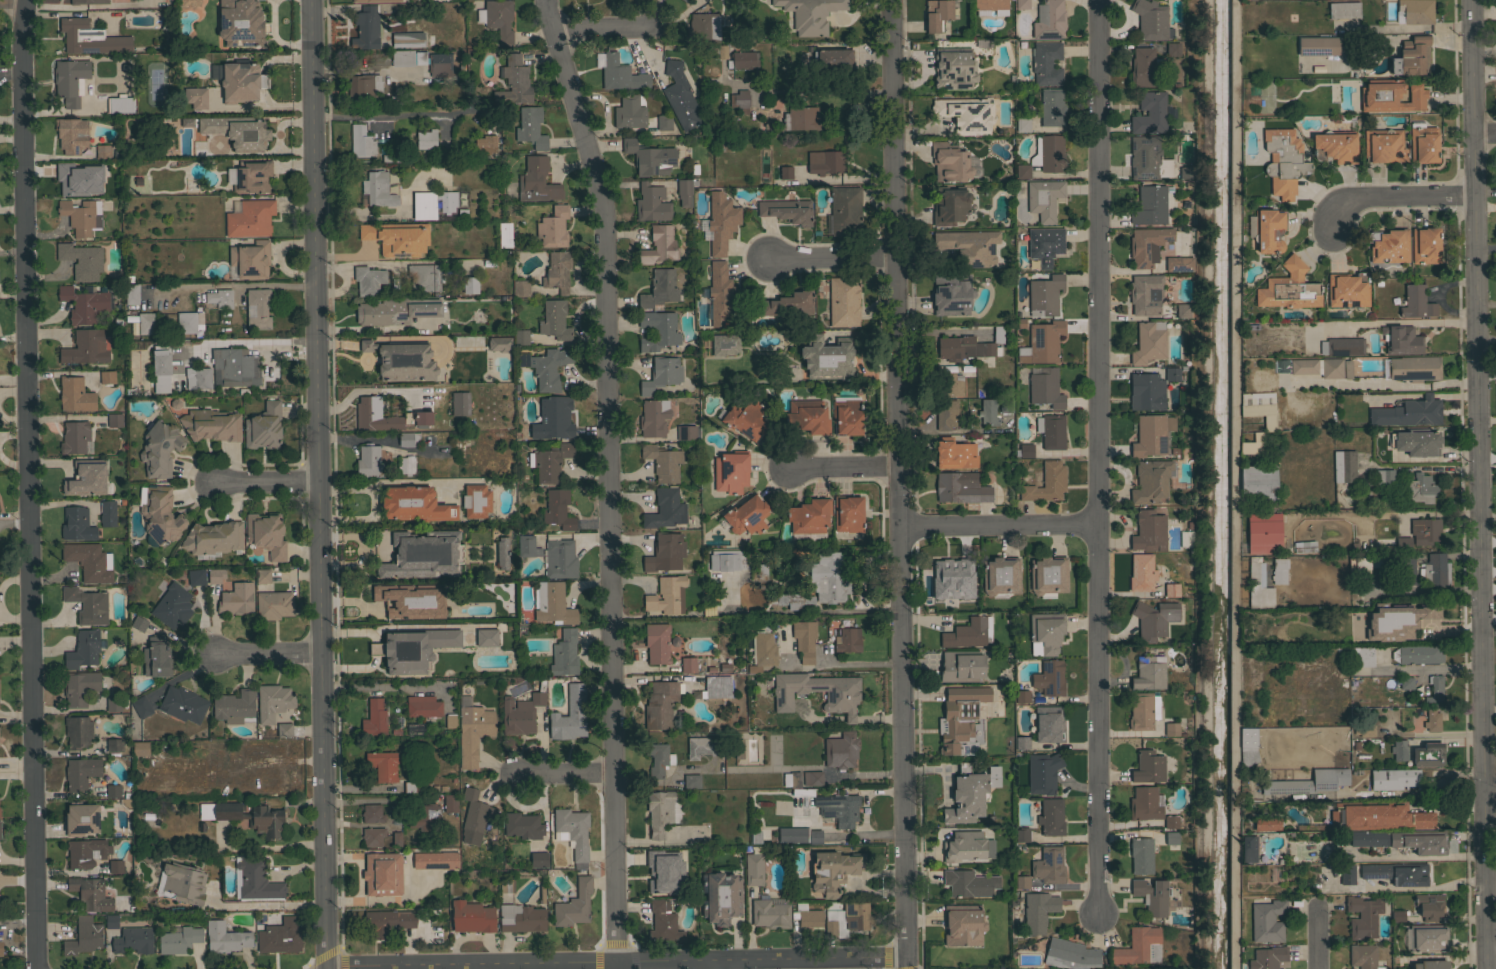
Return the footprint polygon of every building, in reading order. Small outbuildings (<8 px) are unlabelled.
[(243,0),(244,0),(252,0),(258,0),(258,6),(260,6),(260,10),(261,10),(263,14),(263,19),(261,20),(262,21),(263,21),(263,22),(269,22),(269,33),(264,34),(264,42),(262,43),(262,45),(225,46),(225,39),(223,39),(223,38),(220,38),(218,36),(218,32),(220,30),(219,0),(243,0)] [(512,0),(512,20),(509,20),(509,30),(512,30),(512,44),(498,45),(497,28),(485,28),(485,23),(482,23),(482,21),(477,21),(476,9),(484,9),(484,0),(512,0)] [(771,5),(770,0),(847,0),(847,9),(835,10),(835,11),(827,11),(827,16),(823,16),(823,20),(826,20),(827,36),(796,36),(796,30),(793,30),(793,10),(782,10),(782,5),(771,5)] [(925,13),(933,13),(933,8),(936,8),(936,0),(952,0),(952,20),(943,20),(943,32),(938,32),(938,33),(926,33),(925,13)] [(974,10),(974,0),(1007,0),(1007,15),(995,15),(995,10),(989,10),(989,16),(976,16),(976,10),(974,10)] [(1016,9),(1015,0),(1029,0),(1029,9),(1016,9)] [(1042,4),(1042,0),(1062,0),(1063,10),(1065,10),(1065,31),(1063,31),(1063,38),(1032,38),(1032,22),(1037,22),(1037,4),(1042,4)] [(1128,10),(1134,0),(1145,0),(1149,2),(1150,0),(1152,0),(1157,3),(1155,6),(1166,5),(1167,40),(1138,40),(1138,15),(1128,10)] [(1397,11),(1397,0),(1433,0),(1433,24),(1403,24),(1403,11),(1397,11)] [(1359,2),(1359,17),(1329,19),(1328,3),(1359,2)] [(350,49),(350,38),(357,38),(357,24),(353,24),(353,13),(357,13),(357,12),(361,12),(361,5),(378,5),(379,48),(350,49)] [(161,28),(165,19),(161,10),(173,10),(173,28),(161,28)] [(719,13),(719,41),(686,42),(686,28),(689,28),(689,20),(690,20),(690,14),(719,13)] [(64,31),(60,31),(59,17),(88,17),(88,29),(103,28),(104,37),(131,36),(132,51),(65,53),(64,31)] [(424,32),(424,46),(392,47),(392,33),(424,32)] [(1390,58),(1399,57),(1399,48),(1401,48),(1401,40),(1411,40),(1411,35),(1429,35),(1429,46),(1423,46),(1423,63),(1426,63),(1426,69),(1423,69),(1423,73),(1391,74),(1390,58)] [(1338,36),(1338,55),(1298,55),(1298,37),(1338,36)] [(1034,85),(1034,72),(1031,72),(1031,55),(1033,55),(1033,48),(1033,42),(1061,42),(1061,60),(1051,60),(1051,67),(1062,67),(1062,85),(1034,85)] [(1179,42),(1179,56),(1166,56),(1166,43),(1179,42)] [(852,67),(835,67),(835,73),(837,73),(837,81),(806,81),(806,68),(815,68),(815,62),(813,62),(813,51),(817,51),(817,49),(830,49),(830,43),(844,43),(844,49),(849,48),(849,49),(852,49),(852,67)] [(1132,86),(1131,86),(1130,70),(1132,70),(1131,58),(1133,58),(1133,47),(1154,47),(1154,58),(1161,58),(1162,69),(1156,70),(1156,86),(1132,86)] [(972,48),(972,53),(971,53),(971,60),(975,60),(975,72),(977,73),(977,80),(975,81),(971,81),(971,88),(936,89),(936,88),(934,87),(934,74),(936,74),(936,71),(934,71),(934,54),(935,54),(935,48),(972,48)] [(413,50),(413,53),(415,53),(415,51),(426,51),(426,64),(414,64),(414,65),(392,66),(391,51),(413,50)] [(602,66),(604,66),(604,51),(617,50),(618,64),(629,64),(629,75),(636,74),(636,73),(650,73),(651,87),(608,88),(608,89),(602,89),(602,66)] [(731,57),(730,57),(730,53),(732,53),(732,52),(753,51),(754,67),(751,67),(751,69),(747,69),(747,68),(739,68),(739,69),(735,69),(735,68),(732,68),(731,57)] [(453,53),(453,59),(451,59),(451,76),(430,76),(430,72),(429,72),(428,53),(453,53)] [(508,88),(505,88),(505,78),(498,78),(498,67),(505,67),(504,54),(519,54),(519,67),(527,67),(527,74),(526,74),(526,79),(527,79),(527,87),(530,87),(531,103),(490,104),(490,91),(506,91),(508,91),(508,88)] [(79,108),(64,108),(64,96),(55,96),(55,84),(54,84),(53,68),(55,68),(55,60),(58,60),(58,61),(75,61),(75,60),(90,60),(90,78),(85,78),(77,78),(77,95),(79,95),(79,108)] [(691,93),(689,94),(698,111),(694,113),(699,123),(682,132),(660,90),(672,83),(669,77),(662,76),(664,60),(681,62),(680,71),(691,93)] [(257,62),(257,65),(259,66),(259,74),(268,74),(268,87),(259,88),(259,89),(258,89),(258,99),(250,100),(250,101),(249,101),(248,103),(243,103),(242,102),(235,102),(235,104),(223,104),(223,88),(220,85),(220,81),(223,78),(222,63),(257,62)] [(214,65),(206,65),(205,80),(214,80),(214,65)] [(350,81),(350,75),(363,75),(363,74),(380,74),(380,81),(382,81),(382,93),(373,93),(373,100),(372,100),(372,101),(367,101),(367,100),(348,100),(348,81),(350,81)] [(1360,87),(1365,87),(1365,83),(1390,83),(1390,80),(1402,79),(1402,82),(1404,84),(1404,87),(1402,88),(1402,93),(1400,93),(1400,98),(1395,98),(1395,99),(1397,99),(1397,102),(1409,102),(1409,91),(1408,91),(1408,83),(1421,83),(1421,89),(1426,89),(1426,98),(1424,98),(1424,110),(1361,111),(1360,87)] [(206,87),(207,109),(191,109),(191,102),(184,103),(184,88),(206,87)] [(1041,88),(1063,88),(1063,104),(1065,104),(1065,126),(1041,126),(1041,88)] [(738,94),(737,89),(748,89),(748,94),(749,94),(749,105),(748,105),(748,114),(737,114),(737,106),(729,106),(729,94),(738,94)] [(1166,132),(1130,133),(1130,116),(1146,115),(1146,110),(1139,110),(1138,91),(1165,91),(1166,132)] [(613,106),(620,106),(620,94),(638,93),(638,106),(645,106),(646,117),(647,121),(646,121),(646,127),(614,128),(613,106)] [(133,97),(133,113),(107,113),(107,97),(133,97)] [(988,98),(988,102),(993,102),(993,116),(989,116),(993,118),(993,122),(991,124),(989,124),(989,135),(956,135),(954,133),(953,130),(956,127),(957,127),(957,126),(954,126),(954,116),(933,116),(933,111),(931,109),(931,106),(932,104),(932,100),(988,98)] [(538,135),(547,134),(547,150),(533,151),(533,140),(515,140),(515,127),(520,127),(519,107),(541,106),(541,122),(538,122),(538,135)] [(817,106),(817,117),(820,117),(820,129),(783,130),(783,129),(782,129),(782,134),(764,135),(764,126),(774,126),(774,124),(782,123),(781,118),(783,118),(783,113),(788,113),(788,107),(817,106)] [(671,115),(671,130),(657,130),(657,115),(671,115)] [(252,117),(253,119),(263,119),(263,121),(264,121),(264,129),(270,129),(270,140),(264,140),(264,145),(264,148),(263,148),(263,151),(233,152),(233,148),(231,146),(231,142),(233,140),(233,139),(228,139),(228,135),(227,136),(226,131),(199,133),(198,118),(252,117)] [(1030,131),(1016,132),(1016,118),(1029,118),(1030,131)] [(88,147),(84,147),(84,148),(79,148),(80,154),(63,155),(63,148),(59,148),(59,137),(57,137),(57,129),(54,129),(54,119),(79,119),(79,120),(87,120),(88,147)] [(1411,127),(1410,123),(1411,123),(1411,122),(1423,121),(1424,123),(1424,127),(1437,127),(1437,135),(1436,135),(1437,161),(1425,162),(1410,163),(1410,127),(1411,127)] [(365,123),(365,129),(365,133),(365,135),(371,135),(371,140),(375,140),(375,155),(368,155),(368,156),(354,157),(354,156),(351,156),(351,124),(365,123)] [(416,131),(430,131),(430,128),(436,128),(436,149),(416,149),(416,131)] [(1294,128),(1294,138),(1299,137),(1299,142),(1301,142),(1302,153),(1301,153),(1301,162),(1310,162),(1310,169),(1309,171),(1308,173),(1307,174),(1299,174),(1299,175),(1298,177),(1296,178),(1295,178),(1295,194),(1292,194),(1292,201),(1279,201),(1279,195),(1270,195),(1270,176),(1268,176),(1266,175),(1265,173),(1264,171),(1263,169),(1264,166),(1265,164),(1268,163),(1270,162),(1270,152),(1267,152),(1265,151),(1264,149),(1264,141),(1262,141),(1262,129),(1294,128)] [(1402,129),(1402,148),(1407,148),(1407,161),(1365,162),(1365,156),(1364,156),(1363,130),(1402,129)] [(1356,163),(1335,164),(1335,158),(1329,158),(1329,156),(1325,156),(1325,160),(1319,160),(1317,160),(1315,158),(1314,156),(1314,147),(1312,147),(1312,133),(1322,133),(1323,132),(1324,130),(1327,130),(1329,130),(1331,131),(1355,131),(1356,163)] [(475,154),(475,137),(483,137),(483,134),(496,134),(496,152),(490,152),(490,154),(475,154)] [(1040,165),(1030,165),(1030,178),(1016,178),(1016,164),(1029,164),(1029,159),(1036,153),(1035,136),(1040,136),(1040,135),(1063,135),(1063,152),(1065,152),(1065,173),(1061,173),(1061,171),(1040,171),(1040,165)] [(1158,135),(1159,149),(1161,149),(1161,163),(1159,163),(1159,179),(1131,179),(1131,161),(1141,161),(1141,154),(1131,154),(1130,136),(1158,135)] [(634,152),(622,153),(622,138),(635,137),(636,148),(674,147),(674,149),(677,149),(677,157),(675,157),(675,166),(670,166),(670,169),(668,170),(668,174),(663,174),(663,176),(660,176),(660,173),(648,174),(648,176),(637,177),(636,167),(634,167),(634,152)] [(948,141),(948,145),(957,144),(957,151),(967,151),(967,154),(968,154),(968,166),(971,166),(973,169),(973,172),(970,175),(970,178),(966,178),(966,182),(949,182),(949,181),(935,181),(934,164),(933,164),(932,157),(931,157),(931,141),(948,141)] [(111,144),(111,158),(96,159),(95,145),(111,144)] [(844,150),(845,172),(823,173),(823,176),(817,176),(817,173),(808,173),(807,152),(844,150)] [(561,183),(561,190),(563,190),(563,199),(548,199),(548,200),(519,201),(518,175),(522,174),(522,170),(525,170),(525,155),(547,155),(548,171),(546,171),(546,175),(544,175),(544,184),(561,183)] [(272,176),(268,176),(268,191),(248,192),(248,193),(235,193),(233,191),(233,185),(233,184),(237,184),(236,167),(243,167),(243,161),(271,160),(272,176)] [(57,179),(56,179),(55,162),(84,162),(84,182),(87,182),(87,194),(58,194),(57,179)] [(792,179),(780,179),(780,166),(792,166),(792,179)] [(1179,167),(1194,166),(1194,178),(1179,179),(1179,167)] [(365,181),(365,172),(386,172),(386,173),(397,173),(397,194),(397,205),(394,205),(394,206),(384,207),(384,206),(366,206),(366,194),(360,194),(360,181),(365,181)] [(120,195),(105,195),(105,179),(120,179),(120,195)] [(694,179),(694,180),(698,180),(698,185),(691,185),(692,194),(691,194),(691,206),(680,207),(680,198),(678,198),(678,194),(677,194),(677,179),(694,179)] [(671,202),(671,220),(657,220),(657,219),(656,219),(656,221),(651,221),(651,219),(635,220),(635,199),(641,199),(640,194),(639,194),(639,180),(649,180),(649,186),(664,186),(664,199),(659,199),(659,202),(671,202)] [(1064,181),(1064,197),(1054,197),(1055,224),(1039,224),(1038,212),(1027,212),(1027,181),(1064,181)] [(932,226),(932,210),(933,210),(933,203),(936,203),(936,186),(966,185),(966,192),(968,192),(970,194),(970,199),(968,200),(969,213),(963,213),(963,221),(955,221),(955,225),(932,226)] [(1166,223),(1130,224),(1130,210),(1139,209),(1138,186),(1165,185),(1166,223)] [(860,187),(861,203),(860,203),(860,210),(861,210),(861,236),(831,236),(830,187),(860,187)] [(710,231),(708,231),(707,219),(710,219),(709,190),(722,190),(722,192),(724,192),(724,198),(731,198),(731,206),(741,206),(741,224),(735,224),(736,231),(731,231),(731,239),(726,239),(726,250),(725,250),(725,257),(710,257),(710,231)] [(457,191),(458,206),(454,206),(454,211),(449,212),(449,214),(444,214),(444,212),(440,212),(440,191),(457,191)] [(436,192),(436,219),(413,219),(413,192),(436,192)] [(275,199),(275,215),(269,215),(269,225),(271,225),(271,232),(270,232),(270,235),(226,236),(225,212),(240,212),(240,200),(275,199)] [(101,229),(90,229),(90,237),(84,237),(84,239),(82,239),(82,238),(79,238),(79,239),(74,239),(74,227),(69,227),(69,215),(58,215),(58,211),(57,211),(56,207),(58,207),(58,200),(70,200),(70,205),(76,205),(76,207),(81,207),(81,201),(100,200),(101,229)] [(810,200),(811,226),(808,226),(808,227),(802,227),(802,226),(799,227),(799,224),(798,224),(798,223),(790,223),(790,221),(786,221),(786,218),(775,218),(775,216),(757,216),(757,201),(810,200)] [(564,232),(567,232),(567,233),(567,241),(567,246),(541,247),(541,238),(536,238),(536,222),(541,222),(540,217),(552,217),(552,204),(568,204),(568,218),(564,218),(564,232)] [(1275,209),(1275,211),(1285,211),(1285,229),(1282,229),(1281,231),(1280,233),(1277,235),(1276,239),(1279,239),(1281,240),(1282,242),(1284,244),(1284,247),(1284,249),(1283,251),(1281,252),(1275,253),(1272,252),(1257,253),(1256,243),(1254,241),(1253,240),(1253,238),(1253,236),(1254,234),(1254,209),(1275,209)] [(512,247),(499,247),(499,222),(511,222),(512,247)] [(426,224),(427,246),(423,246),(423,253),(417,253),(417,258),(407,258),(407,253),(390,254),(390,258),(383,258),(381,258),(379,256),(378,254),(378,240),(357,241),(357,225),(426,224)] [(672,239),(675,239),(675,247),(678,247),(678,260),(670,260),(670,259),(662,259),(662,261),(652,261),(652,264),(638,264),(637,250),(654,249),(654,245),(652,245),(652,240),(650,240),(650,224),(672,224),(672,239)] [(1411,228),(1439,227),(1440,263),(1412,264),(1411,228)] [(1047,229),(1047,228),(1064,228),(1065,258),(1052,258),(1052,270),(1039,270),(1038,258),(1028,259),(1027,229),(1047,229)] [(1173,228),(1173,241),(1163,241),(1163,245),(1157,245),(1158,263),(1152,263),(1152,268),(1132,269),(1132,257),(1130,257),(1129,237),(1131,237),(1131,229),(1173,228)] [(1370,262),(1369,242),(1367,242),(1367,234),(1368,233),(1370,232),(1372,231),(1380,231),(1380,233),(1386,233),(1386,228),(1408,228),(1409,262),(1370,262)] [(999,231),(999,243),(994,243),(994,256),(996,257),(996,262),(993,264),(988,264),(988,267),(957,268),(957,249),(933,249),(933,232),(999,231)] [(269,265),(267,265),(267,278),(237,279),(237,265),(229,266),(228,246),(254,246),(254,239),(269,239),(269,265)] [(101,246),(102,272),(98,272),(98,281),(73,281),(73,263),(76,263),(76,258),(73,258),(73,259),(56,260),(56,243),(72,243),(72,247),(101,246)] [(568,295),(559,295),(558,287),(554,287),(554,288),(547,288),(547,287),(541,287),(541,284),(537,284),(537,274),(541,271),(546,271),(546,266),(548,266),(548,258),(548,251),(570,250),(571,268),(568,268),(568,276),(567,276),(567,280),(568,280),(568,295)] [(1299,307),(1299,308),(1284,308),(1284,305),(1255,306),(1255,288),(1265,288),(1265,278),(1288,277),(1288,272),(1280,264),(1291,252),(1308,268),(1302,274),(1303,283),(1320,283),(1320,294),(1321,294),(1321,306),(1299,307)] [(1193,257),(1193,271),(1165,271),(1165,257),(1193,257)] [(711,299),(708,299),(708,286),(710,286),(710,260),(725,260),(725,267),(727,267),(727,278),(731,278),(731,285),(736,285),(736,292),(742,292),(742,314),(730,314),(730,327),(711,327),(711,299)] [(440,264),(440,290),(413,291),(413,273),(407,273),(407,266),(408,266),(408,265),(440,264)] [(367,265),(367,269),(378,269),(378,270),(386,270),(386,283),(378,283),(379,295),(358,296),(357,280),(354,280),(353,266),(367,265)] [(675,289),(678,289),(679,300),(662,301),(662,304),(653,304),(653,308),(638,308),(638,294),(651,293),(650,277),(652,277),(652,269),(674,268),(675,289)] [(1328,307),(1328,274),(1349,273),(1349,276),(1356,276),(1356,272),(1367,272),(1367,284),(1369,284),(1369,306),(1328,307)] [(1058,316),(1029,317),(1029,280),(1050,280),(1050,274),(1063,273),(1064,293),(1060,293),(1060,289),(1057,289),(1058,316)] [(934,315),(934,309),(934,304),(932,304),(932,293),(935,293),(935,288),(934,288),(933,275),(970,274),(971,288),(974,290),(974,295),(972,298),(968,298),(969,315),(934,315)] [(1162,275),(1163,291),(1162,291),(1162,297),(1159,300),(1160,315),(1132,316),(1132,303),(1130,303),(1129,282),(1132,282),(1131,275),(1162,275)] [(478,293),(463,293),(463,277),(478,276),(478,293)] [(829,277),(859,277),(860,326),(829,326),(829,277)] [(529,296),(513,296),(513,280),(529,280),(529,296)] [(125,304),(124,284),(138,284),(139,304),(125,304)] [(1425,303),(1436,303),(1437,315),(1425,315),(1425,316),(1420,316),(1420,317),(1399,317),(1399,306),(1405,306),(1405,284),(1425,284),(1425,303)] [(97,323),(76,324),(76,325),(70,325),(70,308),(74,308),(73,300),(58,301),(57,285),(71,285),(72,292),(73,292),(73,293),(93,292),(93,291),(108,291),(109,311),(96,311),(97,323)] [(270,288),(270,304),(268,304),(268,308),(267,308),(267,316),(270,316),(270,326),(247,327),(246,289),(270,288)] [(759,300),(777,300),(777,297),(791,297),(791,291),(799,291),(799,288),(812,288),(813,314),(759,315),(759,300)] [(232,289),(232,308),(216,309),(216,302),(205,302),(205,292),(216,292),(216,289),(232,289)] [(359,303),(382,302),(382,299),(439,298),(439,303),(441,303),(441,316),(410,317),(410,324),(359,325),(359,303)] [(566,299),(566,315),(564,315),(564,327),(565,327),(572,327),(572,332),(571,333),(571,340),(555,341),(555,336),(553,336),(553,333),(538,333),(538,320),(544,320),(543,300),(566,299)] [(1190,304),(1190,312),(1192,312),(1192,316),(1190,316),(1190,318),(1176,318),(1176,304),(1190,304)] [(676,332),(680,332),(680,344),(663,345),(663,347),(659,347),(659,351),(650,351),(650,352),(639,352),(639,338),(652,337),(652,335),(656,335),(656,327),(638,327),(638,311),(654,311),(654,312),(675,312),(676,332)] [(157,312),(157,334),(138,334),(138,313),(157,312)] [(177,333),(177,312),(196,312),(203,312),(203,327),(196,328),(197,333),(177,333)] [(1050,323),(1050,320),(1065,320),(1065,335),(1062,335),(1062,339),(1060,339),(1060,335),(1058,335),(1058,362),(1017,363),(1017,347),(1029,347),(1029,324),(1050,323)] [(1164,321),(1164,328),(1165,328),(1165,330),(1166,330),(1166,335),(1165,335),(1165,358),(1145,359),(1145,365),(1130,365),(1130,350),(1137,350),(1137,322),(1164,321)] [(961,337),(961,336),(974,335),(974,343),(993,342),(993,326),(1004,325),(1003,344),(995,342),(995,347),(1001,347),(1001,356),(964,356),(964,358),(960,358),(960,362),(947,362),(946,358),(938,358),(938,338),(961,337)] [(1386,354),(1385,339),(1388,339),(1388,334),(1380,335),(1380,326),(1388,326),(1402,325),(1402,326),(1413,326),(1413,336),(1422,335),(1423,353),(1386,354)] [(59,348),(75,348),(75,344),(74,344),(74,329),(104,329),(104,350),(109,350),(109,362),(59,362),(59,348)] [(528,345),(514,345),(514,330),(528,329),(528,345)] [(807,368),(804,368),(804,359),(801,359),(801,356),(800,356),(799,348),(801,348),(801,346),(809,346),(809,333),(822,333),(822,346),(835,346),(835,337),(851,337),(851,347),(853,348),(853,350),(853,352),(853,354),(851,356),(853,356),(853,358),(854,360),(854,362),(853,364),(853,366),(852,366),(852,367),(855,370),(855,376),(851,380),(840,380),(840,378),(807,379),(807,368)] [(739,334),(739,352),(735,352),(735,354),(724,354),(724,356),(712,356),(712,335),(739,334)] [(511,337),(511,350),(507,350),(507,352),(499,352),(499,350),(489,350),(489,348),(488,348),(488,340),(489,340),(489,337),(511,337)] [(1364,338),(1364,355),(1327,355),(1327,354),(1320,354),(1319,341),(1326,341),(1326,338),(1364,338)] [(429,341),(429,348),(431,351),(431,355),(428,358),(428,360),(434,360),(434,366),(435,366),(438,368),(438,372),(435,375),(435,380),(380,381),(380,375),(379,375),(379,374),(378,374),(378,365),(379,365),(379,364),(380,364),(380,355),(379,355),(379,354),(377,352),(377,348),(372,348),(372,351),(360,352),(360,339),(372,339),(372,343),(429,341)] [(169,384),(154,385),(152,350),(153,350),(152,345),(167,344),(168,352),(170,352),(171,374),(168,374),(169,384)] [(259,376),(250,377),(250,385),(222,386),(222,377),(221,377),(221,368),(217,368),(217,363),(214,364),(213,359),(212,359),(212,349),(229,348),(229,346),(233,346),(233,348),(246,348),(246,355),(252,354),(252,358),(258,358),(259,376)] [(559,385),(560,385),(560,392),(552,393),(552,392),(537,392),(537,377),(534,377),(533,366),(529,367),(528,356),(545,356),(545,348),(558,348),(558,350),(569,347),(573,361),(559,365),(555,365),(555,371),(557,371),(557,375),(559,375),(559,385)] [(651,380),(651,366),(653,366),(652,356),(664,356),(664,357),(678,357),(678,365),(681,365),(682,381),(678,381),(678,384),(663,384),(664,386),(653,386),(653,396),(640,396),(639,380),(651,380)] [(1440,356),(1440,379),(1421,380),(1422,382),(1409,383),(1409,380),(1400,380),(1400,379),(1389,379),(1389,376),(1387,376),(1386,361),(1389,360),(1388,358),(1400,358),(1400,357),(1440,356)] [(1288,360),(1341,359),(1341,379),(1320,380),(1320,375),(1289,376),(1288,360)] [(1274,374),(1273,361),(1287,360),(1288,373),(1274,374)] [(1350,380),(1342,380),(1342,361),(1350,361),(1350,380)] [(186,389),(186,374),(189,374),(189,370),(190,370),(190,368),(210,367),(211,374),(212,374),(212,385),(211,385),(211,388),(194,389),(186,389)] [(1029,374),(1031,373),(1030,368),(1040,368),(1040,367),(1057,367),(1057,394),(1064,394),(1064,409),(1050,409),(1050,403),(1030,404),(1029,374)] [(1179,367),(1179,381),(1165,381),(1165,367),(1179,367)] [(115,383),(111,383),(111,385),(105,385),(105,383),(100,383),(100,371),(115,370),(115,383)] [(937,396),(937,373),(955,373),(955,375),(963,375),(963,396),(937,396)] [(1164,401),(1159,401),(1159,409),(1135,410),(1134,397),(1131,397),(1130,373),(1138,373),(1138,374),(1158,373),(1158,380),(1163,380),(1164,401)] [(83,392),(95,392),(96,410),(80,411),(80,410),(61,410),(60,375),(65,375),(65,377),(83,376),(83,392)] [(469,391),(470,415),(452,415),(451,392),(469,391)] [(1439,399),(1440,424),(1427,424),(1427,423),(1414,424),(1414,425),(1396,425),(1396,424),(1369,425),(1368,408),(1392,407),(1392,406),(1402,406),(1402,400),(1413,399),(1413,400),(1423,400),(1422,391),(1431,391),(1431,399),(1439,399)] [(1269,394),(1235,395),(1236,418),(1258,417),(1258,433),(1271,433),(1269,394)] [(356,402),(359,402),(359,396),(380,396),(380,403),(382,402),(382,407),(380,407),(381,416),(389,416),(389,414),(396,414),(396,416),(403,416),(403,412),(414,412),(414,411),(432,411),(432,424),(404,424),(404,429),(356,430),(356,402)] [(540,405),(547,405),(547,396),(571,396),(572,410),(569,410),(569,424),(574,423),(574,437),(559,437),(558,425),(545,426),(545,421),(541,421),(540,405)] [(641,429),(639,429),(639,416),(642,416),(642,400),(668,399),(668,408),(671,411),(671,415),(669,417),(669,418),(663,418),(663,421),(665,421),(665,428),(666,428),(666,432),(665,432),(665,437),(659,437),(641,437),(641,429)] [(844,401),(844,399),(861,399),(861,435),(834,435),(834,423),(832,423),(832,401),(844,401)] [(995,418),(999,418),(999,424),(998,424),(998,425),(989,425),(989,423),(981,423),(981,416),(978,416),(978,411),(981,411),(981,399),(995,399),(995,418)] [(1013,399),(1013,412),(1011,412),(1011,414),(1001,414),(1001,412),(999,412),(999,399),(1013,399)] [(280,421),(279,421),(279,426),(280,426),(280,437),(279,438),(279,447),(277,447),(277,448),(266,448),(266,447),(265,448),(265,445),(256,446),(256,448),(245,448),(244,419),(249,419),(249,417),(251,417),(251,416),(262,415),(262,412),(265,412),(264,400),(279,400),(280,421)] [(825,400),(825,419),(829,418),(830,434),(808,434),(808,429),(798,430),(798,428),(785,428),(785,413),(789,412),(788,401),(825,400)] [(957,427),(950,427),(950,430),(940,430),(940,429),(937,429),(936,400),(957,400),(957,427)] [(733,427),(731,430),(719,421),(727,411),(730,407),(735,410),(736,407),(740,410),(747,401),(752,405),(755,401),(765,408),(758,416),(767,422),(765,424),(767,426),(755,442),(754,441),(753,442),(733,427)] [(1272,465),(1272,453),(1239,454),(1239,442),(1253,442),(1252,432),(1263,431),(1263,415),(1240,416),(1239,405),(1274,403),(1274,414),(1276,414),(1276,431),(1266,432),(1266,441),(1267,441),(1267,439),(1277,439),(1277,466),(1276,466),(1277,510),(1265,510),(1265,501),(1266,501),(1259,493),(1240,493),(1239,466),(1272,465)] [(211,409),(211,411),(227,411),(227,414),(240,413),(240,441),(225,442),(225,440),(219,440),(219,439),(211,439),(211,437),(201,438),(201,437),(194,441),(194,440),(193,441),(177,418),(183,414),(188,414),(188,409),(211,409)] [(122,413),(123,427),(108,427),(107,414),(122,413)] [(1064,449),(1043,449),(1042,432),(1036,432),(1035,417),(1042,417),(1042,415),(1064,414),(1064,449)] [(1165,415),(1165,417),(1175,417),(1175,430),(1165,431),(1166,455),(1145,455),(1145,457),(1131,458),(1130,442),(1137,442),(1136,415),(1165,415)] [(163,425),(164,423),(166,425),(167,424),(167,425),(170,422),(171,424),(174,424),(178,427),(178,429),(180,430),(178,433),(185,438),(184,439),(186,441),(178,452),(172,448),(168,453),(169,456),(170,456),(171,470),(170,470),(171,477),(155,479),(155,477),(146,478),(144,461),(141,462),(140,458),(139,458),(138,453),(141,449),(143,449),(142,445),(144,443),(143,435),(157,418),(163,425)] [(85,453),(67,453),(67,454),(60,454),(60,442),(62,442),(62,434),(64,434),(64,422),(84,421),(88,421),(88,428),(90,428),(90,441),(85,441),(85,453)] [(696,425),(696,427),(699,427),(700,438),(696,438),(696,440),(677,440),(677,426),(696,425)] [(1393,446),(1390,447),(1389,433),(1405,432),(1405,429),(1430,428),(1430,432),(1439,432),(1439,436),(1440,436),(1440,443),(1439,444),(1439,456),(1423,456),(1423,457),(1418,457),(1418,456),(1407,456),(1407,450),(1393,451),(1393,446)] [(411,433),(418,433),(418,447),(412,447),(412,448),(403,448),(397,447),(397,433),(411,433)] [(421,446),(421,435),(431,434),(431,445),(421,446)] [(975,455),(977,455),(978,467),(937,469),(936,462),(935,455),(936,455),(936,451),(935,451),(935,446),(936,444),(936,441),(940,440),(939,437),(953,436),(953,444),(975,443),(975,455)] [(364,445),(364,442),(372,442),(372,445),(379,445),(379,463),(382,463),(382,476),(357,477),(356,459),(359,459),(359,446),(364,445)] [(537,466),(532,466),(532,453),(531,453),(531,443),(537,443),(537,450),(549,450),(549,447),(558,447),(558,443),(573,442),(573,457),(560,458),(560,464),(559,464),(559,484),(553,484),(553,483),(537,483),(537,466)] [(678,483),(656,483),(656,479),(655,479),(655,476),(656,476),(656,474),(654,474),(654,458),(642,459),(642,458),(641,458),(641,452),(640,452),(640,450),(640,444),(656,444),(656,451),(682,450),(682,463),(678,463),(678,483)] [(1033,444),(1033,458),(1019,458),(1019,456),(1015,456),(1015,449),(1019,449),(1019,444),(1033,444)] [(714,457),(720,457),(720,453),(733,453),(733,450),(748,450),(748,455),(748,486),(741,486),(742,494),(726,494),(726,491),(714,491),(714,457)] [(1356,482),(1334,482),(1333,451),(1355,450),(1356,482)] [(406,457),(406,455),(413,455),(413,457),(414,457),(415,473),(410,473),(410,476),(405,476),(405,473),(400,473),(400,468),(397,468),(397,463),(399,463),(399,457),(406,457)] [(105,459),(105,468),(106,469),(106,474),(105,475),(105,488),(106,488),(106,494),(63,495),(63,490),(62,490),(62,484),(63,484),(63,480),(82,480),(82,476),(77,476),(77,474),(76,474),(76,468),(73,468),(73,460),(105,459)] [(1065,491),(1061,491),(1061,499),(1019,500),(1018,485),(1035,485),(1035,487),(1043,487),(1042,460),(1060,460),(1061,465),(1065,465),(1065,491)] [(1172,461),(1172,470),(1165,470),(1165,498),(1158,498),(1158,504),(1130,504),(1129,489),(1137,489),(1137,476),(1136,476),(1135,464),(1137,464),(1137,461),(1172,461)] [(1393,469),(1393,473),(1395,473),(1395,476),(1394,476),(1394,484),(1376,484),(1375,470),(1393,469)] [(1406,480),(1414,480),(1414,477),(1413,477),(1413,472),(1422,471),(1422,475),(1430,475),(1430,481),(1437,481),(1437,483),(1438,483),(1438,493),(1437,493),(1437,496),(1432,496),(1432,503),(1422,503),(1422,501),(1406,501),(1406,480)] [(977,472),(977,486),(991,486),(991,502),(958,502),(958,501),(937,502),(936,473),(977,472)] [(486,484),(486,490),(491,490),(491,512),(486,512),(486,518),(465,518),(465,507),(462,507),(462,495),(464,495),(464,484),(486,484)] [(171,487),(170,493),(172,493),(171,508),(169,508),(169,511),(174,516),(178,512),(188,522),(185,524),(186,525),(179,531),(181,533),(179,535),(179,537),(175,540),(173,540),(171,541),(169,539),(168,540),(167,539),(158,546),(145,530),(145,522),(143,520),(144,515),(142,515),(139,512),(140,506),(140,503),(141,503),(142,488),(146,488),(146,487),(155,487),(155,485),(171,487)] [(406,486),(406,485),(415,485),(415,486),(428,485),(428,486),(431,486),(431,489),(433,491),(434,495),(432,497),(435,497),(435,505),(457,504),(458,519),(426,520),(426,521),(422,521),(422,519),(418,519),(418,521),(409,522),(409,519),(397,519),(397,518),(385,518),(385,517),(383,514),(383,511),(384,509),(381,507),(381,499),(383,496),(385,496),(382,495),(383,490),(385,489),(385,487),(395,487),(395,486),(406,486)] [(657,513),(657,504),(656,504),(655,495),(654,487),(668,487),(668,485),(675,485),(675,487),(677,487),(678,503),(685,503),(686,523),(673,523),(674,526),(657,526),(657,527),(642,528),(642,523),(641,523),(641,519),(642,519),(641,513),(657,513)] [(568,489),(568,492),(569,492),(569,502),(569,504),(565,504),(565,517),(575,517),(575,531),(560,531),(560,525),(557,525),(557,523),(554,523),(554,524),(549,524),(549,523),(542,523),(542,509),(546,509),(546,489),(568,489)] [(757,535),(753,530),(748,534),(744,529),(737,535),(735,533),(732,533),(730,530),(730,527),(721,516),(732,506),(735,509),(754,493),(755,494),(756,493),(764,502),(764,503),(768,508),(766,510),(768,513),(761,519),(762,519),(763,520),(764,521),(765,522),(765,523),(764,524),(767,527),(757,535)] [(834,496),(859,495),(859,496),(862,496),(863,516),(865,516),(865,521),(863,521),(863,532),(846,532),(846,531),(834,531),(834,496)] [(791,533),(790,521),(787,521),(786,507),(799,507),(799,504),(809,504),(809,499),(830,498),(831,514),(827,515),(828,527),(824,527),(825,533),(791,533)] [(115,526),(101,526),(101,522),(100,522),(100,515),(101,514),(100,501),(115,501),(115,526)] [(84,506),(84,507),(87,507),(88,526),(96,526),(96,539),(82,540),(82,539),(62,539),(62,537),(61,537),(61,528),(61,524),(64,524),(63,507),(84,506)] [(1166,551),(1156,551),(1156,550),(1143,551),(1143,549),(1134,549),(1134,550),(1130,551),(1130,535),(1137,535),(1136,509),(1154,509),(1154,515),(1165,514),(1166,551)] [(257,513),(257,515),(266,515),(266,514),(280,513),(281,523),(282,523),(282,526),(283,526),(283,532),(282,532),(282,535),(280,535),(281,540),(285,540),(286,561),(269,561),(268,550),(266,550),(264,548),(260,548),(260,546),(255,546),(254,544),(252,544),(252,543),(246,543),(246,514),(257,513)] [(1245,513),(1279,513),(1280,553),(1246,554),(1245,513)] [(1440,518),(1440,532),(1438,532),(1438,541),(1431,541),(1431,544),(1413,545),(1413,535),(1410,535),(1410,519),(1440,518)] [(242,549),(229,549),(229,551),(213,552),(213,553),(190,554),(190,549),(185,550),(179,546),(194,521),(202,526),(212,526),(212,524),(221,524),(221,523),(226,523),(226,522),(228,522),(228,521),(242,521),(242,549)] [(685,557),(681,557),(681,559),(666,560),(666,562),(656,562),(656,571),(642,572),(642,556),(654,556),(653,541),(655,541),(655,531),(666,531),(666,533),(681,533),(681,541),(685,541),(685,557)] [(1192,547),(1179,547),(1178,531),(1192,531),(1192,547)] [(534,548),(540,548),(540,556),(535,556),(518,557),(518,535),(534,535),(534,548)] [(1411,537),(1411,551),(1396,551),(1396,537),(1411,537)] [(503,538),(491,539),(492,569),(504,568),(503,538)] [(545,578),(545,566),(546,566),(545,548),(546,548),(546,539),(573,539),(573,556),(577,556),(577,578),(545,578)] [(1310,542),(1290,544),(1290,554),(1311,553),(1310,542)] [(100,543),(100,552),(105,552),(105,554),(111,554),(111,569),(112,569),(113,582),(82,583),(81,565),(79,565),(79,561),(61,561),(61,544),(100,543)] [(739,550),(741,550),(741,554),(752,554),(752,568),(740,569),(740,570),(731,570),(731,571),(718,572),(718,570),(709,570),(709,554),(711,554),(711,550),(739,550)] [(841,568),(844,568),(844,578),(849,578),(849,593),(845,593),(845,602),(835,602),(835,603),(826,604),(826,602),(816,603),(816,592),(814,592),(813,582),(809,582),(809,564),(815,563),(816,563),(816,558),(816,552),(841,551),(841,568)] [(1449,584),(1445,584),(1445,586),(1429,587),(1429,580),(1423,581),(1423,578),(1419,578),(1418,568),(1423,568),(1423,564),(1423,562),(1427,562),(1427,553),(1444,553),(1445,562),(1449,562),(1449,584)] [(1152,570),(1157,570),(1156,581),(1152,581),(1152,591),(1129,591),(1129,577),(1131,577),(1131,554),(1153,554),(1152,570)] [(1415,585),(1401,585),(1401,584),(1395,584),(1395,572),(1401,572),(1400,569),(1381,570),(1381,567),(1369,567),(1369,573),(1355,574),(1354,558),(1364,557),(1363,556),(1414,554),(1415,585)] [(962,573),(963,573),(963,576),(962,576),(962,589),(939,589),(939,578),(943,578),(943,577),(944,576),(945,576),(945,574),(944,574),(944,569),(945,569),(945,556),(954,556),(954,555),(957,555),(957,556),(961,556),(962,573)] [(1260,556),(1260,562),(1263,562),(1264,587),(1273,587),(1273,608),(1248,608),(1248,556),(1260,556)] [(1020,593),(1007,593),(1007,598),(992,598),(992,596),(987,596),(985,593),(984,593),(984,591),(982,591),(982,560),(992,560),(992,557),(1002,557),(1002,559),(1004,559),(1004,557),(1019,557),(1020,593)] [(1067,592),(1055,592),(1055,595),(1036,595),(1032,592),(1032,590),(1030,590),(1030,560),(1040,559),(1039,557),(1066,557),(1067,592)] [(1272,584),(1272,580),(1270,580),(1270,575),(1272,575),(1272,558),(1287,558),(1287,569),(1286,569),(1286,584),(1272,584)] [(756,563),(766,562),(767,575),(756,575),(756,563)] [(270,568),(270,583),(256,583),(256,569),(270,568)] [(187,570),(204,569),(205,584),(189,585),(187,570)] [(208,569),(225,569),(226,578),(220,578),(220,583),(208,583),(208,569)] [(683,614),(661,614),(661,610),(643,610),(643,595),(656,594),(656,600),(662,600),(662,597),(660,597),(660,594),(658,594),(658,576),(676,576),(676,575),(685,575),(685,578),(687,578),(687,584),(685,584),(685,587),(683,587),(683,614)] [(191,595),(187,601),(191,604),(188,608),(193,611),(181,626),(177,624),(172,630),(149,612),(167,589),(166,588),(172,580),(191,595)] [(564,608),(577,608),(578,624),(553,625),(552,621),(534,621),(534,610),(537,610),(537,608),(534,608),(533,581),(563,581),(564,608)] [(252,582),(252,594),(252,608),(253,608),(253,613),(242,613),(242,614),(233,614),(233,613),(228,613),(228,612),(216,612),(216,607),(217,607),(217,600),(220,600),(220,591),(232,591),(232,582),(252,582)] [(415,599),(401,599),(401,593),(400,593),(400,584),(401,584),(401,583),(415,582),(415,599)] [(1179,597),(1164,597),(1164,583),(1178,583),(1179,597)] [(62,586),(77,586),(77,591),(82,590),(82,593),(106,592),(107,624),(78,625),(77,610),(81,610),(81,601),(62,602),(62,586)] [(377,588),(377,595),(385,595),(385,610),(387,610),(388,615),(390,615),(390,621),(362,621),(362,589),(377,588)] [(291,591),(291,596),(293,596),(294,615),(280,616),(280,620),(256,620),(256,592),(291,591)] [(790,610),(790,605),(776,605),(776,603),(769,603),(769,596),(776,596),(776,594),(800,593),(800,597),(811,596),(811,599),(815,598),(815,608),(811,608),(811,609),(790,610)] [(954,610),(939,611),(939,595),(953,595),(954,610)] [(1129,614),(1136,600),(1149,607),(1155,607),(1155,602),(1178,602),(1178,621),(1166,621),(1166,636),(1155,637),(1155,643),(1139,643),(1138,618),(1129,614)] [(1454,611),(1454,621),(1456,621),(1456,626),(1454,626),(1455,640),(1447,640),(1447,636),(1422,637),(1421,612),(1454,611)] [(968,625),(968,616),(976,616),(976,614),(981,613),(981,616),(991,616),(991,644),(985,644),(985,645),(955,646),(955,647),(940,647),(940,632),(954,632),(954,626),(968,625)] [(1064,613),(1065,634),(1061,634),(1061,641),(1059,641),(1059,646),(1058,646),(1058,652),(1056,654),(1056,656),(1041,656),(1041,655),(1031,655),(1031,642),(1030,642),(1029,614),(1064,613)] [(143,633),(130,626),(136,614),(149,621),(143,633)] [(1396,639),(1391,639),(1391,640),(1395,640),(1395,644),(1389,645),(1389,641),(1379,641),(1379,638),(1365,639),(1365,624),(1368,624),(1368,621),(1372,621),(1372,623),(1378,623),(1378,618),(1395,618),(1396,639)] [(816,638),(815,638),(815,643),(813,643),(814,664),(800,664),(800,652),(796,652),(795,638),(792,638),(791,622),(816,621),(816,638)] [(668,625),(669,625),(670,633),(668,633),(668,657),(670,657),(670,665),(665,665),(665,664),(647,664),(647,647),(645,647),(645,624),(668,624),(668,625)] [(575,656),(577,655),(578,674),(549,675),(549,664),(552,664),(552,644),(557,644),(557,641),(561,641),(561,628),(576,627),(576,642),(575,642),(575,656)] [(97,665),(78,665),(78,669),(64,669),(64,651),(75,651),(75,646),(76,646),(76,630),(92,630),(92,628),(99,628),(99,652),(97,652),(97,665)] [(859,639),(860,639),(860,648),(860,652),(834,652),(833,643),(834,643),(834,636),(840,636),(840,628),(859,628),(859,639)] [(461,629),(461,646),(430,647),(430,652),(431,652),(433,655),(434,659),(431,662),(429,662),(430,670),(426,670),(426,674),(387,675),(387,666),(385,666),(385,656),(384,656),(384,655),(369,655),(369,643),(385,643),(385,631),(461,629)] [(495,629),(496,646),(475,647),(474,629),(495,629)] [(752,634),(754,634),(754,633),(755,633),(755,631),(763,631),(763,633),(772,632),(772,643),(776,642),(776,655),(779,655),(779,659),(776,659),(776,665),(761,666),(761,673),(748,673),(748,665),(755,665),(755,664),(752,664),(752,634)] [(171,676),(143,676),(143,664),(142,664),(142,648),(147,648),(147,637),(152,637),(152,635),(165,635),(165,636),(166,636),(166,642),(170,642),(170,658),(171,658),(171,676)] [(373,645),(364,645),(365,657),(374,656),(373,645)] [(1398,647),(1440,646),(1440,648),(1442,648),(1443,662),(1440,662),(1440,663),(1399,664),(1398,647)] [(1372,647),(1372,667),(1350,667),(1350,647),(1372,647)] [(940,669),(942,669),(942,666),(941,666),(941,662),(942,662),(942,651),(980,651),(980,655),(984,655),(984,662),(985,663),(985,669),(984,670),(984,681),(940,682),(940,669)] [(1165,689),(1142,690),(1142,689),(1130,689),(1130,678),(1137,678),(1136,656),(1164,656),(1165,689)] [(696,673),(681,673),(681,657),(696,657),(696,673)] [(1062,660),(1062,681),(1064,681),(1064,696),(1042,696),(1042,687),(1031,688),(1031,673),(1041,673),(1041,660),(1062,660)] [(718,673),(718,664),(729,664),(730,673),(718,673)] [(100,672),(100,690),(86,691),(87,708),(66,708),(65,696),(64,696),(64,680),(65,680),(65,672),(100,672)] [(807,673),(807,678),(860,677),(861,704),(854,704),(855,724),(845,724),(845,712),(839,712),(839,713),(834,713),(834,712),(825,712),(822,711),(822,709),(821,707),(822,705),(823,703),(825,702),(825,691),(807,691),(807,694),(794,694),(794,692),(792,692),(792,712),(774,713),(774,695),(773,694),(773,689),(774,688),(774,674),(807,673)] [(1399,677),(1400,677),(1400,675),(1405,675),(1405,677),(1413,677),(1413,678),(1414,678),(1415,686),(1413,687),(1413,689),(1399,689),(1399,677)] [(1443,705),(1424,705),(1424,696),(1431,696),(1431,683),(1430,683),(1430,677),(1431,677),(1431,675),(1442,675),(1443,705)] [(729,677),(729,699),(705,699),(705,677),(729,677)] [(503,735),(502,700),(503,700),(503,696),(511,695),(511,700),(513,700),(513,708),(515,708),(515,701),(530,700),(530,692),(532,692),(532,691),(534,691),(534,690),(538,690),(539,680),(545,680),(544,692),(545,692),(545,706),(532,706),(532,708),(534,708),(535,732),(526,733),(526,734),(503,735)] [(672,729),(645,730),(644,705),(647,705),(647,694),(651,694),(650,682),(678,681),(678,701),(671,701),(672,729)] [(585,683),(585,736),(574,736),(574,739),(550,739),(550,720),(548,720),(548,712),(559,712),(559,716),(567,716),(567,683),(585,683)] [(280,684),(280,687),(290,687),(290,693),(295,692),(295,707),(293,707),(293,708),(284,708),(284,711),(273,711),(273,724),(258,725),(258,685),(280,684)] [(196,694),(195,695),(209,701),(198,725),(185,719),(184,722),(157,709),(168,685),(176,688),(178,685),(196,694)] [(990,687),(990,701),(977,701),(977,720),(973,720),(973,742),(977,742),(977,755),(941,755),(941,754),(940,754),(938,752),(939,748),(940,746),(941,746),(940,734),(938,734),(938,718),(944,718),(943,700),(946,700),(946,687),(990,687)] [(225,719),(214,720),(214,715),(213,715),(212,695),(233,694),(234,697),(239,697),(239,688),(254,688),(255,699),(253,699),(254,722),(242,722),(242,724),(225,724),(225,719)] [(1029,703),(1016,703),(1015,691),(1029,690),(1029,703)] [(1159,719),(1152,720),(1153,730),(1129,730),(1129,728),(1128,728),(1128,719),(1129,719),(1129,716),(1130,716),(1130,693),(1152,693),(1152,696),(1158,696),(1159,719)] [(153,712),(140,719),(130,702),(143,694),(153,712)] [(434,696),(434,701),(441,701),(442,716),(407,717),(406,696),(434,696)] [(467,707),(467,696),(456,697),(456,707),(467,707)] [(121,697),(122,711),(106,711),(106,697),(121,697)] [(386,735),(361,735),(361,719),(368,719),(368,698),(382,698),(382,709),(386,709),(386,735)] [(1062,728),(1064,728),(1064,742),(1041,743),(1041,737),(1038,737),(1038,733),(1034,733),(1034,721),(1041,721),(1041,706),(1062,705),(1062,728)] [(459,733),(460,733),(460,716),(459,716),(458,707),(482,706),(482,711),(494,710),(494,736),(477,736),(478,762),(476,762),(477,768),(460,769),(459,733)] [(1427,731),(1426,728),(1423,728),(1423,721),(1426,721),(1426,708),(1435,707),(1435,713),(1439,713),(1440,731),(1427,731)] [(447,715),(447,713),(456,713),(456,715),(457,715),(457,728),(445,728),(445,715),(447,715)] [(92,738),(89,738),(89,745),(86,745),(86,746),(80,747),(80,750),(68,750),(68,736),(66,736),(65,725),(64,725),(64,717),(88,716),(89,721),(92,720),(92,738)] [(407,723),(425,723),(425,734),(407,735),(407,723)] [(1178,723),(1178,736),(1164,736),(1164,723),(1178,723)] [(290,724),(290,737),(275,737),(275,724),(290,724)] [(1359,737),(1359,724),(1374,724),(1374,736),(1359,737)] [(1239,757),(1239,728),(1256,728),(1256,748),(1258,761),(1241,768),(1239,757)] [(824,738),(841,738),(841,731),(854,730),(854,738),(858,738),(858,741),(859,741),(859,746),(858,746),(858,749),(857,749),(857,759),(854,759),(854,767),(846,767),(846,769),(844,769),(844,772),(837,772),(837,770),(836,770),(836,767),(825,767),(824,738)] [(1029,749),(1016,749),(1015,737),(1029,736),(1029,749)] [(709,737),(709,741),(722,741),(722,755),(710,756),(710,754),(700,754),(700,756),(698,756),(698,760),(687,761),(687,754),(688,754),(687,738),(709,737)] [(123,752),(106,752),(106,739),(123,739),(123,752)] [(743,759),(734,759),(734,748),(728,748),(728,739),(743,739),(743,759)] [(1407,760),(1393,761),(1393,753),(1390,753),(1390,746),(1393,746),(1393,740),(1406,740),(1407,760)] [(144,742),(144,747),(151,747),(151,755),(132,755),(132,742),(144,742)] [(1412,748),(1414,748),(1414,747),(1417,747),(1417,748),(1423,748),(1423,742),(1443,742),(1443,766),(1413,766),(1413,763),(1412,763),(1412,748)] [(667,754),(674,754),(674,765),(667,765),(667,769),(663,769),(663,779),(649,779),(649,766),(652,766),(652,756),(650,756),(650,754),(644,754),(644,743),(651,743),(651,744),(667,744),(667,754)] [(1164,781),(1130,782),(1130,770),(1137,770),(1136,750),(1153,749),(1153,755),(1164,755),(1164,781)] [(396,763),(395,763),(396,776),(397,776),(398,781),(376,782),(375,767),(372,767),(372,763),(365,763),(365,752),(396,751),(396,763)] [(1055,795),(1039,795),(1039,789),(1028,789),(1028,762),(1037,762),(1057,752),(1064,765),(1055,770),(1055,795)] [(101,776),(87,776),(87,793),(67,793),(67,780),(65,780),(65,759),(101,758),(101,776)] [(955,805),(955,803),(955,801),(952,801),(952,789),(954,789),(954,776),(965,776),(965,773),(958,773),(958,762),(970,762),(970,773),(987,773),(987,800),(983,800),(983,803),(984,804),(984,807),(982,809),(982,816),(974,816),(974,822),(942,822),(942,813),(942,808),(953,808),(953,807),(956,807),(955,805)] [(999,787),(988,787),(988,766),(999,766),(999,787)] [(993,767),(982,768),(983,789),(994,789),(993,767)] [(1312,780),(1312,768),(1348,768),(1348,785),(1335,785),(1335,790),(1314,790),(1314,793),(1261,794),(1260,781),(1312,780)] [(1419,769),(1419,789),(1416,789),(1416,786),(1410,786),(1410,789),(1405,790),(1405,786),(1402,786),(1402,789),(1371,790),(1370,770),(1419,769)] [(822,771),(822,785),(803,785),(803,771),(822,771)] [(799,787),(782,787),(782,774),(789,774),(789,773),(799,772),(799,787)] [(700,774),(700,788),(683,788),(683,774),(700,774)] [(415,781),(416,793),(404,793),(403,781),(415,781)] [(120,784),(120,797),(106,797),(106,784),(120,784)] [(464,786),(479,789),(476,800),(481,802),(489,804),(488,806),(491,807),(488,818),(485,817),(481,834),(461,829),(468,801),(461,799),(464,786)] [(1129,798),(1133,798),(1133,786),(1156,786),(1157,805),(1162,805),(1162,818),(1145,818),(1145,819),(1130,820),(1129,798)] [(813,788),(813,796),(791,796),(791,789),(813,788)] [(649,811),(647,811),(647,792),(650,792),(665,792),(664,791),(675,791),(675,800),(679,800),(680,809),(682,809),(682,813),(680,814),(680,822),(667,822),(667,825),(664,825),(664,839),(649,839),(649,811)] [(443,794),(457,794),(458,811),(444,812),(443,794)] [(813,807),(813,796),(859,795),(859,805),(857,805),(858,821),(852,821),(853,828),(843,828),(843,829),(836,829),(836,817),(822,817),(821,807),(819,807),(813,807)] [(1062,821),(1064,821),(1064,835),(1041,835),(1041,824),(1036,824),(1036,816),(1041,815),(1041,799),(1062,798),(1062,821)] [(788,816),(789,802),(772,801),(771,815),(788,816)] [(1402,828),(1402,826),(1395,826),(1395,829),(1337,829),(1337,825),(1330,825),(1329,810),(1334,810),(1333,802),(1406,801),(1406,812),(1434,812),(1434,828),(1402,828)] [(213,820),(213,819),(199,819),(199,803),(212,803),(212,802),(240,802),(240,804),(244,804),(244,810),(240,810),(240,813),(250,813),(250,805),(267,805),(267,809),(284,809),(284,822),(281,823),(281,837),(264,837),(264,833),(255,833),(255,828),(249,828),(249,818),(241,818),(241,819),(213,820)] [(392,803),(405,803),(405,817),(392,817),(392,803)] [(436,827),(416,827),(415,805),(429,804),(429,803),(435,803),(435,805),(439,805),(439,808),(435,808),(436,827)] [(362,822),(362,811),(363,811),(363,804),(380,804),(381,814),(384,814),(385,822),(362,822)] [(96,832),(84,833),(84,836),(66,836),(65,812),(67,812),(67,806),(96,805),(96,832)] [(588,812),(588,826),(586,826),(586,845),(587,845),(587,862),(586,862),(586,869),(574,869),(574,862),(573,862),(573,845),(574,845),(574,840),(568,840),(568,832),(554,832),(553,809),(569,809),(569,812),(588,812)] [(538,815),(538,824),(544,824),(544,835),(541,835),(541,839),(530,839),(520,839),(520,836),(504,836),(504,812),(519,812),(519,815),(538,815)] [(1164,815),(1178,815),(1178,823),(1180,823),(1180,828),(1164,828),(1164,815)] [(1279,817),(1279,830),(1253,830),(1252,818),(1279,817)] [(761,843),(752,843),(752,830),(753,830),(752,825),(760,825),(760,831),(761,843)] [(385,827),(385,836),(381,836),(382,846),(364,846),(364,839),(362,839),(362,828),(385,827)] [(1029,842),(1015,842),(1015,829),(1021,829),(1021,827),(1029,827),(1029,842)] [(809,828),(809,830),(821,830),(821,844),(808,844),(808,842),(778,842),(778,828),(809,828)] [(392,832),(401,831),(401,846),(392,846),(392,832)] [(982,831),(982,838),(985,838),(985,839),(993,839),(994,858),(960,858),(960,862),(943,862),(943,850),(942,850),(942,841),(946,841),(951,841),(951,837),(952,837),(952,831),(982,831)] [(1165,832),(1178,831),(1178,851),(1172,851),(1172,844),(1165,844),(1165,832)] [(1444,831),(1444,835),(1445,835),(1445,841),(1447,841),(1447,849),(1445,849),(1445,853),(1444,855),(1415,855),(1415,849),(1411,849),(1411,846),(1402,846),(1402,847),(1389,847),(1389,846),(1372,846),(1371,845),(1350,846),(1350,831),(1371,831),(1371,832),(1444,831)] [(1241,835),(1255,835),(1255,862),(1241,862),(1241,835)] [(160,851),(144,851),(145,836),(153,837),(153,839),(161,839),(160,851)] [(1152,873),(1132,873),(1131,856),(1130,856),(1130,837),(1134,837),(1134,838),(1152,838),(1152,873)] [(68,849),(67,849),(67,840),(89,840),(89,839),(106,839),(105,845),(112,845),(112,854),(106,854),(106,859),(99,859),(99,854),(98,854),(98,853),(91,853),(90,858),(94,861),(93,864),(90,869),(68,869),(68,849)] [(745,854),(751,854),(751,846),(761,846),(761,853),(763,853),(763,885),(746,885),(745,854)] [(1062,865),(1064,865),(1064,883),(1041,883),(1041,878),(1037,878),(1037,877),(1031,877),(1030,861),(1035,861),(1035,860),(1041,860),(1041,846),(1062,846),(1062,865)] [(662,863),(673,862),(673,872),(673,880),(674,880),(674,895),(648,895),(647,850),(661,849),(662,863)] [(413,853),(458,852),(458,869),(441,869),(441,868),(413,869),(413,853)] [(547,852),(547,867),(530,867),(530,852),(547,852)] [(838,852),(838,855),(850,855),(850,853),(865,853),(865,859),(866,863),(865,864),(865,870),(859,870),(859,874),(848,874),(848,873),(844,874),(844,875),(845,883),(838,883),(838,898),(834,898),(834,899),(828,899),(824,899),(824,896),(820,891),(813,891),(813,889),(811,889),(811,884),(813,882),(812,873),(811,873),(811,864),(812,862),(814,862),(814,852),(838,852)] [(402,893),(400,893),(400,895),(365,895),(365,880),(362,880),(362,870),(365,870),(365,853),(400,853),(400,855),(401,855),(402,893)] [(239,900),(239,886),(241,886),(241,869),(237,869),(235,867),(235,856),(240,856),(240,855),(261,855),(261,857),(265,857),(265,860),(267,861),(266,867),(264,869),(264,878),(266,878),(266,882),(284,882),(284,886),(286,887),(286,892),(284,894),(284,900),(239,900)] [(123,873),(109,873),(108,860),(123,860),(123,873)] [(202,873),(206,874),(203,886),(205,887),(203,893),(205,894),(201,906),(194,904),(194,905),(173,899),(174,899),(160,895),(165,876),(161,871),(164,862),(170,864),(171,861),(203,870),(202,873)] [(1360,864),(1426,863),(1426,866),(1427,866),(1427,870),(1427,871),(1427,877),(1427,878),(1427,882),(1426,883),(1427,884),(1426,884),(1426,886),(1395,886),(1395,885),(1393,885),(1393,878),(1360,878),(1360,877),(1360,864)] [(1340,884),(1340,865),(1354,865),(1354,884),(1340,884)] [(1281,881),(1268,881),(1268,867),(1280,867),(1281,881)] [(588,922),(571,922),(571,926),(553,926),(553,902),(569,903),(569,898),(576,898),(577,875),(580,875),(580,869),(586,869),(586,875),(592,875),(591,893),(589,893),(588,922)] [(999,875),(999,888),(991,888),(992,896),(971,897),(971,896),(950,896),(949,885),(943,885),(943,870),(950,869),(950,870),(973,870),(973,876),(999,875)] [(741,916),(728,916),(728,925),(725,925),(725,926),(717,926),(717,925),(714,925),(714,922),(707,922),(707,917),(702,917),(702,900),(706,900),(706,892),(701,892),(701,874),(706,874),(706,873),(713,873),(713,872),(723,872),(723,876),(727,876),(727,874),(736,874),(736,877),(740,877),(741,916)] [(1015,876),(1029,876),(1029,888),(1016,889),(1015,876)] [(84,911),(84,901),(79,901),(79,890),(67,891),(67,877),(81,877),(81,878),(103,878),(103,897),(111,897),(111,899),(113,899),(113,911),(84,911)] [(500,878),(514,879),(514,893),(500,893),(500,878)] [(1166,917),(1146,917),(1146,904),(1143,904),(1143,895),(1130,895),(1131,879),(1144,879),(1144,883),(1149,883),(1149,887),(1152,887),(1152,880),(1166,880),(1166,887),(1169,887),(1169,895),(1166,895),(1166,917)] [(1048,893),(1048,896),(1059,896),(1059,912),(1044,912),(1044,914),(1046,914),(1046,926),(1045,926),(1045,934),(1030,934),(1030,936),(1026,936),(1026,934),(1025,934),(1024,893),(1048,893)] [(1423,921),(1423,916),(1419,916),(1419,906),(1415,906),(1414,894),(1442,893),(1443,907),(1440,907),(1441,916),(1436,916),(1436,921),(1423,921)] [(1376,937),(1362,937),(1362,938),(1355,938),(1355,939),(1349,939),(1349,931),(1350,931),(1350,926),(1349,926),(1349,918),(1356,918),(1359,918),(1358,911),(1345,911),(1345,896),(1352,896),(1352,897),(1360,896),(1360,900),(1373,900),(1373,897),(1383,897),(1383,913),(1376,913),(1376,937)] [(752,899),(770,899),(770,898),(786,898),(786,904),(789,904),(789,928),(767,928),(767,926),(764,926),(764,925),(752,925),(752,899)] [(1250,903),(1270,903),(1270,900),(1280,899),(1286,898),(1286,914),(1273,914),(1274,921),(1282,921),(1283,942),(1278,942),(1278,941),(1251,941),(1250,903)] [(452,906),(451,906),(451,899),(464,899),(464,903),(481,903),(481,907),(494,907),(494,927),(496,927),(496,932),(480,932),(480,931),(453,931),(452,906)] [(675,930),(684,930),(684,939),(648,939),(648,929),(652,929),(652,912),(649,912),(649,900),(664,900),(664,912),(675,912),(675,930)] [(851,930),(851,929),(846,929),(846,922),(844,922),(843,903),(868,902),(869,915),(873,915),(873,924),(869,924),(869,930),(851,930)] [(822,910),(822,927),(812,927),(812,929),(807,929),(807,926),(799,927),(798,919),(791,919),(791,911),(796,911),(796,903),(806,903),(806,910),(822,910)] [(513,904),(513,905),(521,905),(521,906),(531,905),(531,908),(545,908),(545,928),(538,928),(538,930),(500,931),(499,904),(513,904)] [(980,905),(980,910),(982,910),(982,921),(984,921),(986,923),(985,929),(984,931),(981,931),(981,945),(955,945),(955,946),(945,946),(945,945),(944,945),(944,934),(944,933),(946,933),(945,927),(944,927),(944,905),(980,905)] [(394,928),(394,934),(388,934),(388,939),(374,939),(374,932),(367,932),(366,911),(395,910),(395,909),(407,909),(408,913),(415,912),(415,927),(394,928)] [(1404,910),(1404,911),(1408,911),(1408,914),(1404,914),(1404,921),(1392,922),(1391,911),(1404,910)] [(118,928),(105,928),(105,914),(118,914),(118,928)] [(92,915),(92,924),(102,924),(102,928),(101,928),(101,947),(91,947),(91,951),(76,951),(76,955),(62,955),(62,940),(77,940),(77,938),(74,938),(74,933),(77,933),(76,916),(92,915)] [(278,930),(279,939),(282,939),(281,915),(297,915),(298,951),(257,952),(257,930),(278,930)] [(252,931),(252,947),(240,947),(240,949),(238,949),(238,950),(229,950),(229,952),(208,953),(208,935),(206,935),(206,920),(224,919),(224,932),(252,931)] [(825,920),(836,920),(836,936),(825,936),(825,920)] [(159,932),(181,932),(181,925),(190,925),(190,928),(202,928),(202,942),(191,942),(191,953),(159,954),(159,932)] [(1446,925),(1446,938),(1445,938),(1445,951),(1410,952),(1409,925),(1446,925)] [(1129,927),(1148,926),(1148,927),(1160,927),(1160,943),(1159,943),(1159,962),(1131,962),(1131,963),(1110,963),(1110,948),(1130,948),(1129,927)] [(151,927),(151,946),(153,946),(153,953),(135,953),(135,949),(125,949),(125,952),(112,952),(112,938),(121,938),(121,927),(151,927)] [(1084,945),(1083,949),(1099,949),(1099,967),(1088,967),(1088,968),(1071,968),(1063,967),(1062,968),(1043,963),(1050,936),(1084,945)] [(1385,966),(1385,968),(1358,968),(1358,965),(1349,965),(1349,945),(1356,945),(1376,945),(1376,967),(1385,966)] [(1277,961),(1277,968),(1247,968),(1247,960),(1253,960),(1253,949),(1270,948),(1270,947),(1281,946),(1287,946),(1287,961),(1277,961)] [(1449,967),(1449,968),(1412,968),(1412,963),(1420,963),(1420,960),(1447,960),(1447,964),(1448,964),(1448,967),(1449,967)]
